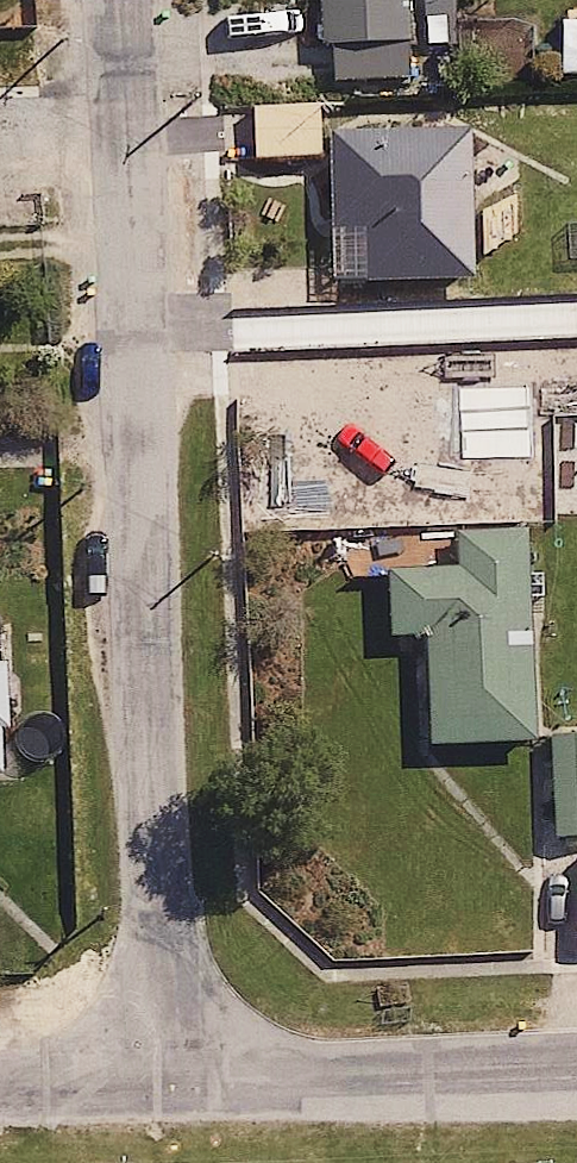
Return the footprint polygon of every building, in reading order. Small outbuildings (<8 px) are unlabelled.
[(318,50),(335,49),(336,87),(412,85),(411,49),(450,48),(449,15),(410,16),(409,0),(316,0),(318,50)] [(247,117),(248,163),(315,162),(314,115),(247,117)] [(473,259),(512,258),(510,193),(493,193),(493,169),(470,170),(469,134),(327,137),(330,289),(368,288),(370,339),(475,337),(473,259)] [(545,335),(547,419),(576,419),(576,334),(545,335)] [(381,355),(381,382),(439,382),(440,355),(381,355)] [(456,573),(386,575),(388,654),(427,653),(430,760),(535,757),(529,542),(455,544),(456,573)] [(13,771),(4,620),(0,620),(0,771),(13,771)] [(550,733),(552,844),(576,844),(576,732),(550,733)]
